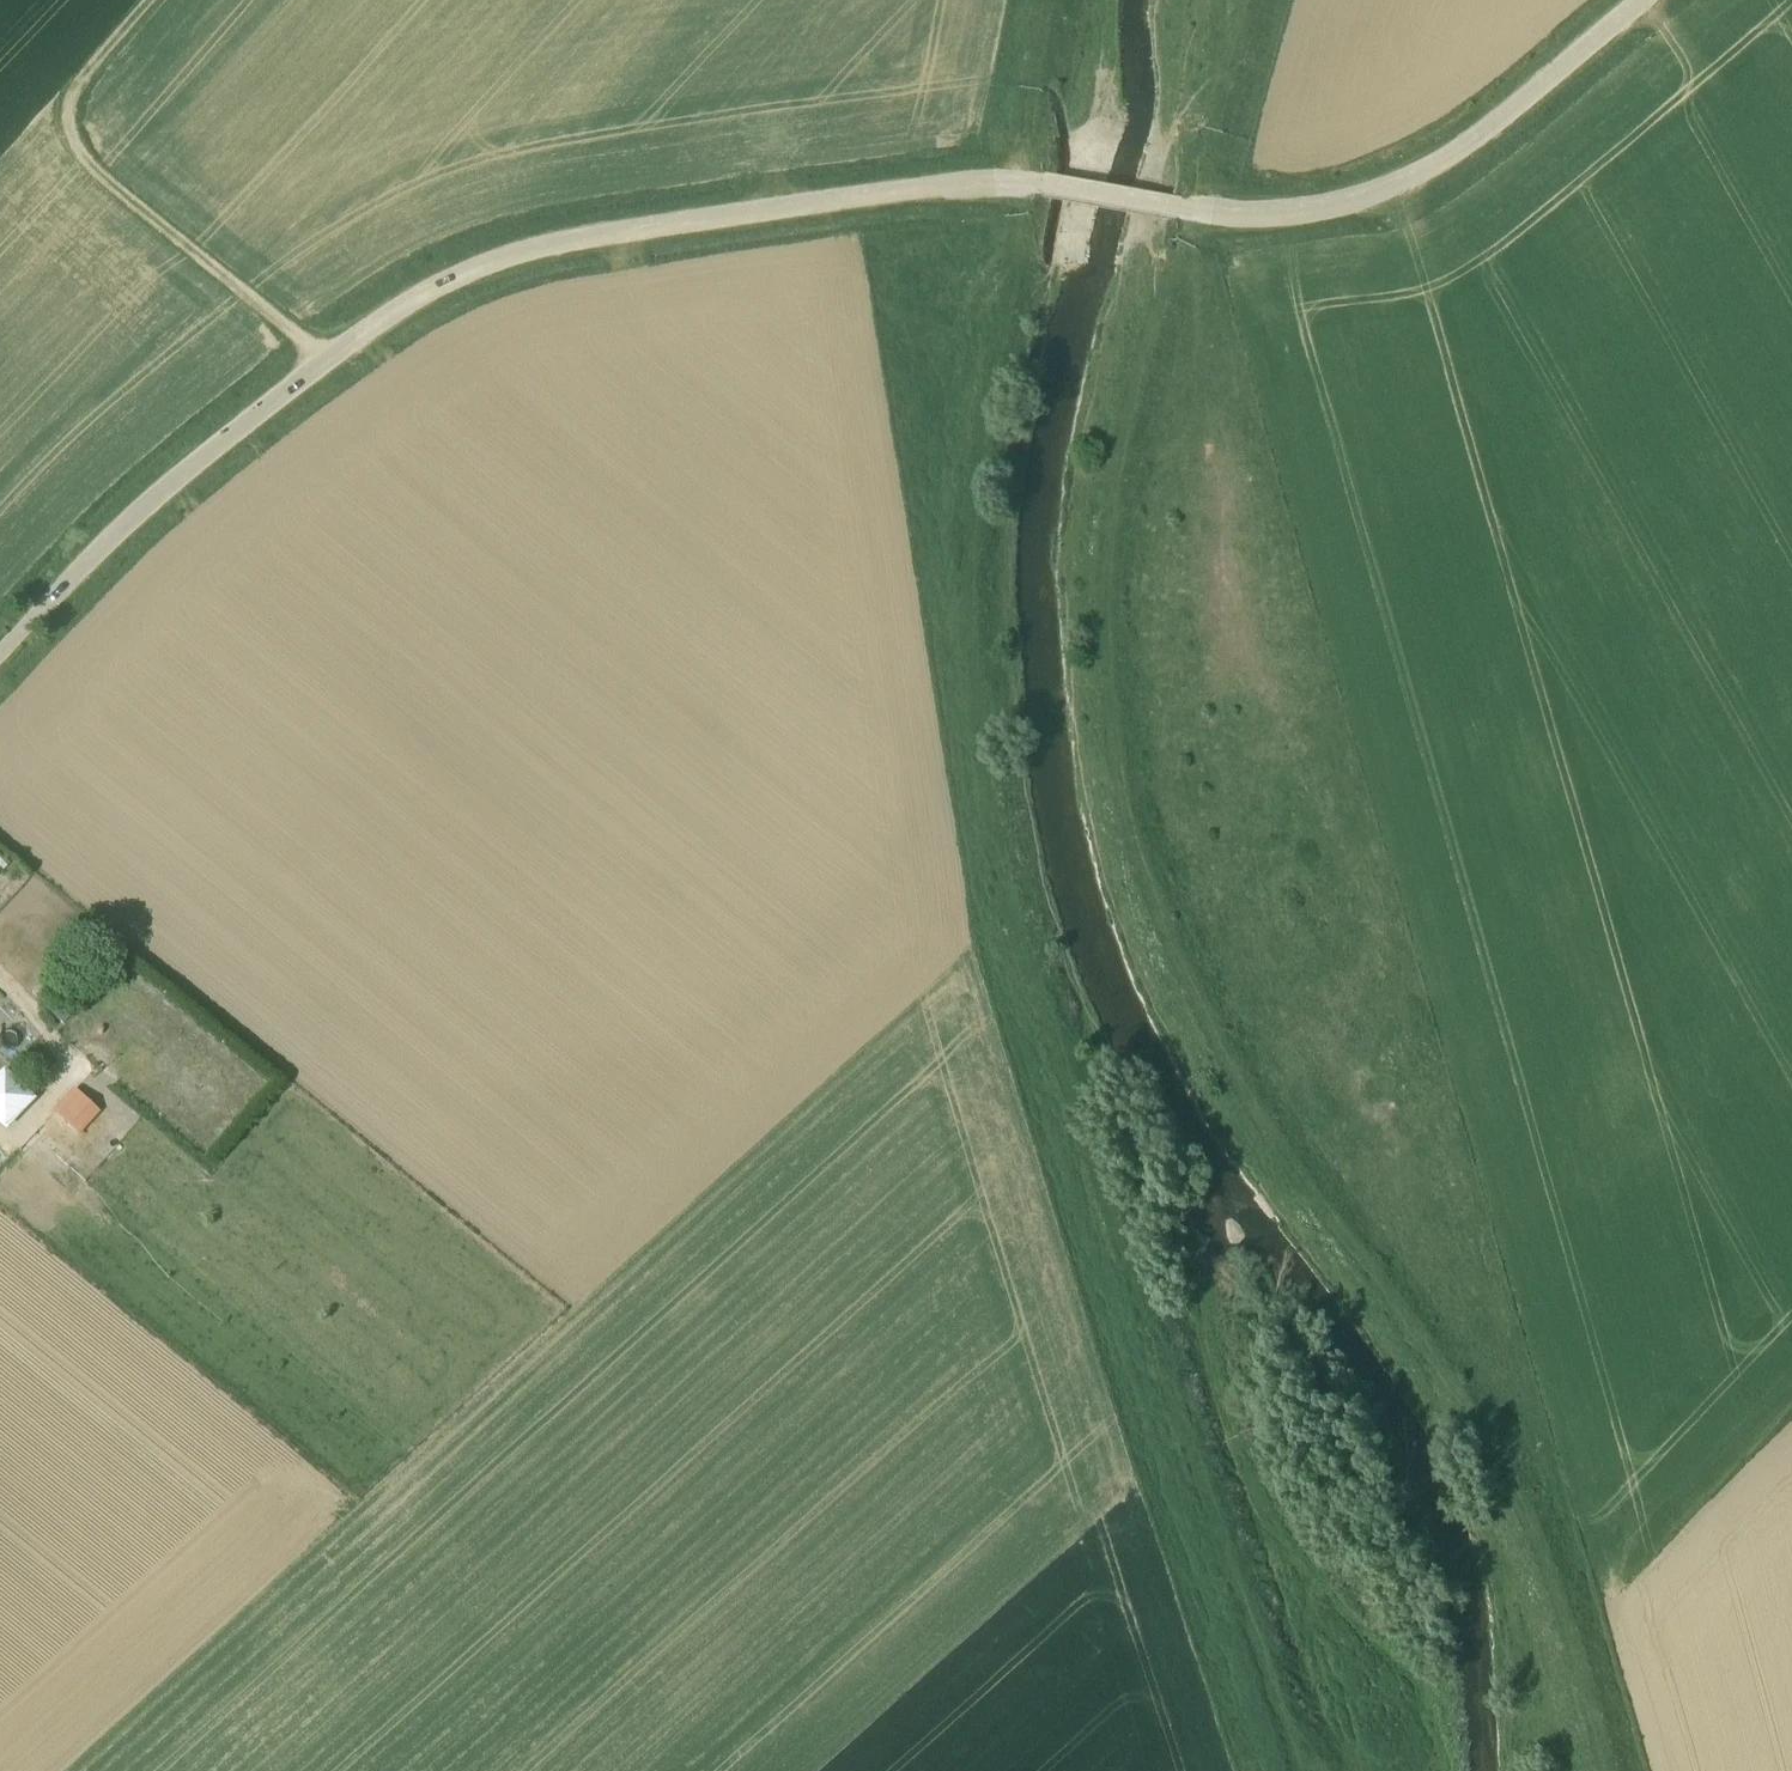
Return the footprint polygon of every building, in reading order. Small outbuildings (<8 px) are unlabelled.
[(0,999),(0,1026),(1,1026),(0,1027),(0,1055),(10,1064),(42,1030),(4,995),(0,999)] [(14,1128),(43,1098),(10,1067),(0,1078),(0,1115),(14,1128)] [(84,1094),(69,1112),(79,1120),(94,1103),(84,1094)]
